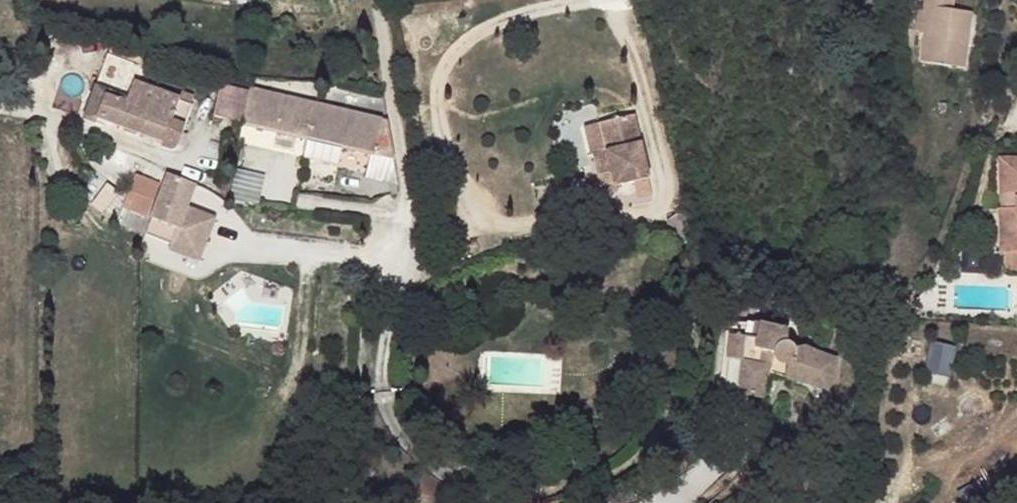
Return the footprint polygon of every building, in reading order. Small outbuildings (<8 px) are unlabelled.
[(972,12),(953,10),(954,0),(919,0),(918,7),(926,8),(923,32),(920,62),(964,67),(972,12)] [(923,32),(926,8),(918,7),(915,31),(923,32)] [(185,125),(192,105),(180,101),(181,99),(180,98),(134,82),(140,67),(109,55),(86,114),(165,142),(163,147),(172,150),(173,150),(176,148),(185,125)] [(243,123),(250,92),(222,85),(215,115),(243,123)] [(393,158),(387,121),(319,105),(250,89),(243,124),(268,130),(372,154),(393,158)] [(195,96),(182,92),(180,98),(181,99),(180,101),(192,105),(195,96)] [(650,178),(635,115),(608,121),(615,150),(608,152),(611,164),(596,168),(603,196),(619,193),(617,185),(650,178)] [(615,150),(608,121),(600,123),(608,152),(615,150)] [(611,164),(608,152),(593,155),(596,168),(611,164)] [(398,187),(393,158),(372,154),(366,179),(398,187)] [(998,159),(1001,210),(1007,210),(1006,170),(1016,169),(1016,159),(998,159)] [(1006,170),(1007,210),(1001,210),(1002,253),(1006,253),(1007,273),(1016,273),(1016,169),(1006,170)] [(259,205),(266,176),(236,170),(230,201),(259,205)] [(196,185),(169,174),(152,218),(146,234),(173,245),(177,236),(204,247),(215,218),(188,208),(196,185)] [(155,200),(161,185),(136,175),(130,191),(155,200)] [(124,207),(126,200),(121,196),(95,176),(80,196),(116,222),(123,225),(146,234),(152,218),(148,217),(124,207)] [(148,217),(155,200),(130,191),(126,200),(124,207),(148,217)] [(199,261),(204,247),(177,236),(173,245),(171,250),(199,261)] [(806,348),(797,350),(794,346),(790,343),(789,339),(789,329),(780,328),(760,324),(760,325),(743,325),(728,325),(727,334),(724,354),(722,373),(721,384),(721,386),(720,387),(740,390),(739,394),(763,398),(770,373),(772,368),(789,373),(788,379),(802,384),(830,391),(832,385),(835,374),(837,365),(838,359),(806,348)] [(928,369),(951,375),(958,347),(935,341),(928,369)] [(789,373),(772,368),(770,373),(788,379),(789,373)]
